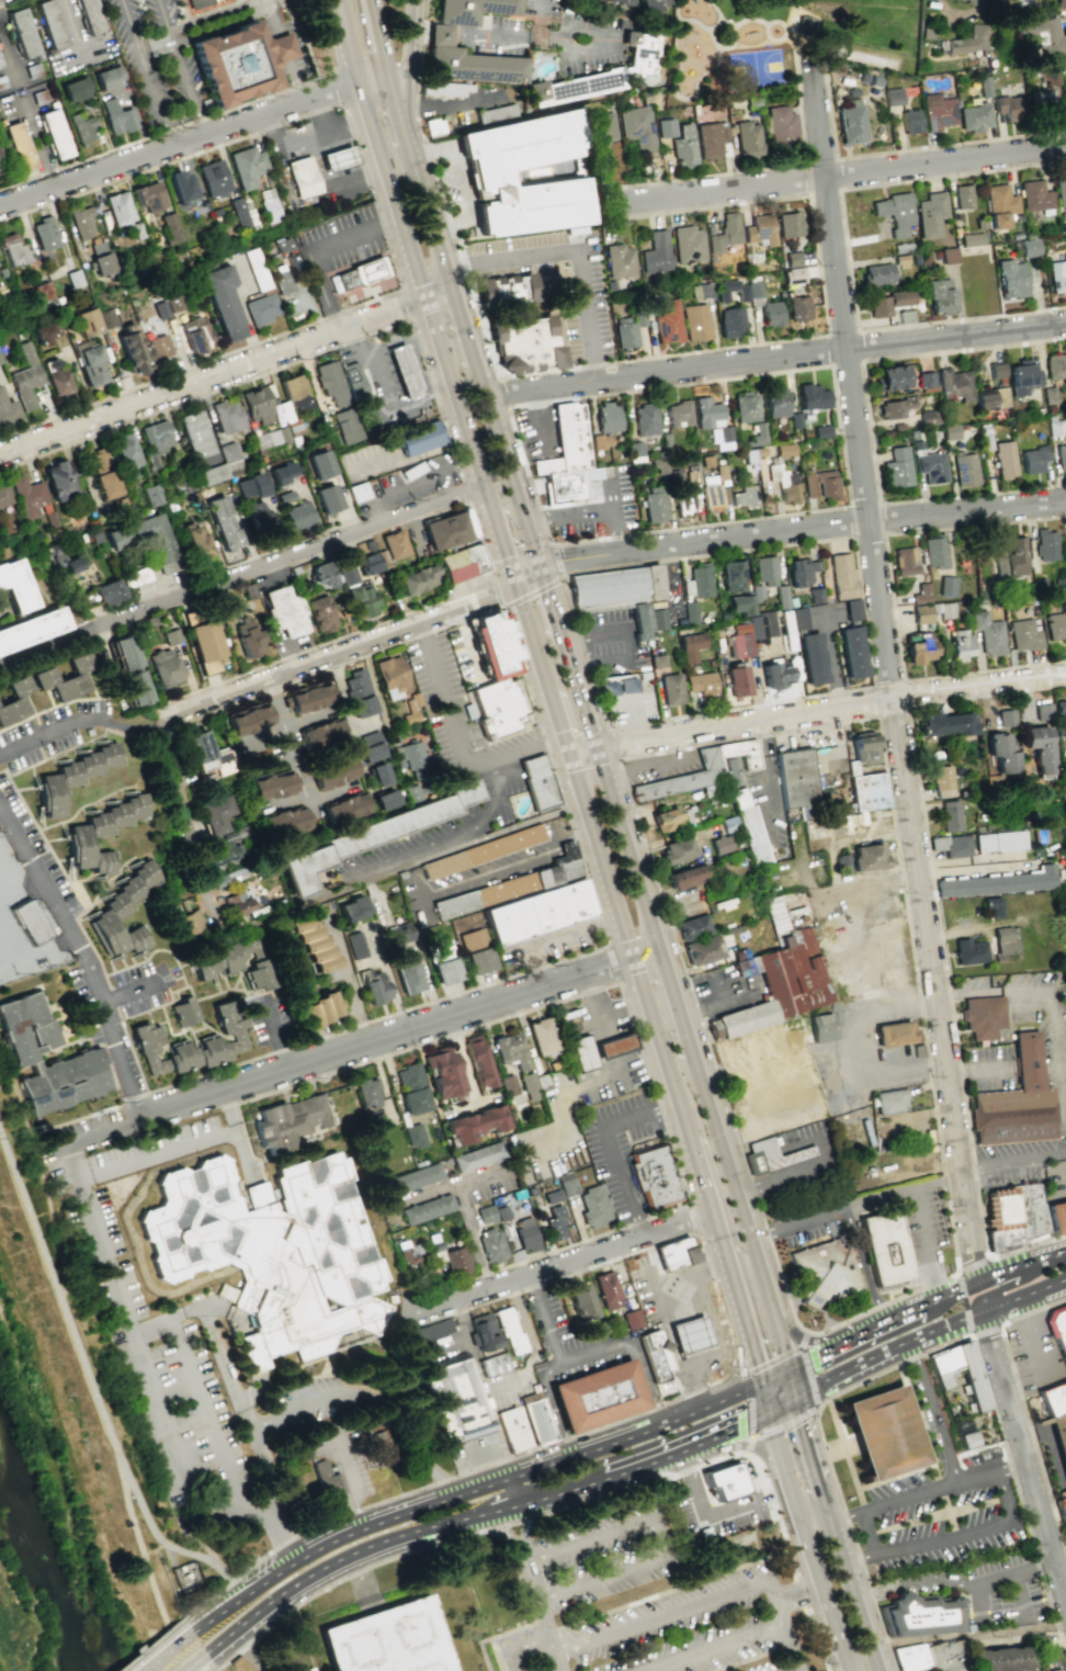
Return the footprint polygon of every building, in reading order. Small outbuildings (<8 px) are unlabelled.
[(49,49),(65,44),(51,0),(42,0),(34,3),(49,49)] [(102,30),(93,0),(75,0),(86,35),(102,30)] [(189,10),(185,0),(219,0),(189,10)] [(460,29),(474,30),(475,14),(517,19),(517,0),(437,0),(434,23),(429,23),(428,34),(426,78),(523,83),(524,57),(458,54),(458,47),(449,46),(450,35),(450,27),(460,29)] [(641,12),(665,6),(664,0),(638,0),(641,12)] [(1057,11),(1065,10),(1065,0),(1057,0),(1057,11)] [(21,58),(37,53),(22,7),(6,12),(21,58)] [(798,15),(796,25),(795,32),(809,34),(810,29),(813,18),(798,15)] [(1017,35),(1037,33),(1039,56),(1065,53),(1065,35),(1058,36),(1056,16),(1016,21),(1017,35)] [(252,19),(188,42),(211,110),(275,87),(268,65),(284,59),(295,55),(286,32),(275,36),(262,41),(261,36),(259,36),(252,19)] [(525,83),(530,101),(531,101),(533,106),(636,83),(649,86),(650,81),(656,81),(657,67),(653,66),(655,43),(659,43),(659,35),(653,34),(653,30),(635,29),(635,31),(623,30),(622,45),(628,45),(626,63),(626,66),(619,67),(619,65),(603,68),(603,70),(544,83),(544,79),(525,83)] [(1041,61),(1041,84),(1058,84),(1057,61),(1041,61)] [(97,90),(121,85),(117,66),(94,71),(97,90)] [(60,84),(66,103),(90,95),(83,76),(60,84)] [(419,94),(462,97),(470,92),(470,84),(420,81),(419,94)] [(884,89),(886,106),(902,104),(901,87),(884,89)] [(1050,91),(1031,91),(1032,110),(1051,109),(1050,91)] [(954,98),(939,98),(939,93),(922,94),(924,132),(939,131),(938,126),(955,125),(954,98)] [(995,113),(1004,112),(1005,121),(1024,121),(1023,95),(994,97),(995,113)] [(100,101),(111,135),(136,127),(130,107),(118,111),(113,97),(100,101)] [(864,142),(860,101),(836,103),(840,144),(864,142)] [(512,102),(475,111),(478,123),(514,114),(512,102)] [(957,107),(960,132),(990,128),(986,103),(957,107)] [(619,110),(624,140),(636,138),(638,154),(656,151),(649,105),(619,110)] [(765,107),(770,144),(797,140),(793,113),(787,113),(786,105),(765,107)] [(38,113),(53,160),(69,155),(55,108),(38,113)] [(477,235),(474,207),(478,207),(477,203),(485,202),(485,193),(477,195),(477,192),(473,193),(465,158),(458,159),(454,135),(574,109),(583,145),(574,148),(576,155),(504,171),(508,188),(581,178),(585,202),(588,226),(481,238),(481,235),(477,235)] [(920,132),(918,110),(901,111),(903,134),(920,132)] [(606,140),(617,139),(614,112),(587,115),(592,159),(608,157),(606,140)] [(92,116),(78,121),(75,113),(69,115),(79,146),(94,141),(90,127),(95,125),(92,116)] [(422,121),(426,139),(444,135),(441,118),(434,121),(434,117),(422,121)] [(659,137),(676,136),(674,118),(657,120),(659,137)] [(2,126),(16,172),(33,167),(19,121),(2,126)] [(748,124),(748,121),(736,121),(737,157),(760,156),(759,124),(748,124)] [(719,143),(726,143),(725,122),(696,124),(698,160),(720,159),(719,143)] [(677,124),(678,138),(673,138),(674,167),(694,166),(692,123),(677,124)] [(353,162),(349,145),(320,154),(325,171),(353,162)] [(228,153),(240,192),(256,187),(252,174),(267,169),(261,150),(254,152),(252,146),(228,153)] [(319,191),(308,155),(284,162),(295,199),(319,191)] [(207,199),(230,191),(219,158),(197,166),(207,199)] [(181,176),(179,169),(167,173),(180,211),(199,205),(188,174),(181,176)] [(1054,178),(1058,207),(1065,206),(1065,176),(1054,178)] [(1042,191),(1041,180),(1020,181),(1023,211),(1052,208),(1051,190),(1042,191)] [(144,204),(146,213),(164,208),(157,181),(129,188),(134,206),(144,204)] [(954,185),(955,209),(971,207),(970,184),(954,185)] [(1017,195),(1007,196),(1006,184),(986,185),(988,229),(1006,228),(1006,213),(1018,213),(1017,195)] [(112,226),(133,221),(125,191),(105,196),(112,226)] [(943,191),(924,194),(925,200),(915,201),(920,239),(941,237),(938,218),(946,217),(943,191)] [(913,224),(909,192),(886,195),(886,199),(870,201),(872,216),(889,214),(892,238),(906,237),(905,225),(913,224)] [(240,226),(231,199),(241,194),(251,223),(240,226)] [(263,202),(276,197),(283,217),(270,222),(263,202)] [(707,235),(709,254),(723,252),(722,244),(740,243),(737,211),(720,213),(722,233),(707,235)] [(159,216),(167,244),(181,240),(173,212),(159,216)] [(777,213),(778,237),(801,236),(799,212),(777,213)] [(773,243),(770,213),(750,215),(751,226),(743,226),(745,245),(773,243)] [(41,252),(59,245),(49,216),(31,223),(41,252)] [(672,229),(677,264),(706,260),(700,225),(672,229)] [(651,250),(640,251),(643,273),(671,270),(666,229),(648,231),(651,250)] [(17,245),(14,232),(0,236),(8,268),(30,262),(25,243),(17,245)] [(982,243),(982,233),(960,234),(961,244),(982,243)] [(274,241),(290,236),(294,246),(279,251),(274,241)] [(1021,257),(1039,255),(1038,238),(1019,240),(1021,257)] [(97,275),(113,270),(104,240),(88,246),(97,275)] [(607,278),(635,276),(634,244),(606,245),(607,278)] [(270,287),(257,247),(243,251),(256,292),(270,287)] [(942,264),(956,262),(953,247),(939,250),(942,264)] [(785,253),(786,267),(802,265),(799,251),(785,253)] [(336,272),(354,266),(353,264),(383,253),(389,272),(359,284),(358,282),(342,289),(336,272)] [(995,261),(1001,298),(1027,295),(1022,262),(1012,263),(1011,259),(995,261)] [(1050,290),(1065,289),(1065,260),(1047,262),(1050,290)] [(893,282),(890,262),(861,267),(864,286),(893,282)] [(201,272),(224,342),(244,335),(228,286),(235,284),(228,263),(201,272)] [(784,284),(804,282),(802,267),(783,269),(784,284)] [(70,288),(82,285),(78,269),(66,273),(70,288)] [(279,295),(293,290),(285,270),(271,275),(279,295)] [(531,271),(534,301),(483,304),(474,278),(531,271)] [(927,281),(931,313),(954,311),(951,278),(927,281)] [(748,300),(746,284),(737,285),(737,280),(716,281),(718,302),(728,301),(726,291),(737,290),(738,301),(748,300)] [(52,298),(47,281),(32,286),(37,302),(52,298)] [(693,299),(711,296),(710,283),(691,285),(693,299)] [(913,304),(912,291),(867,295),(869,317),(890,316),(889,306),(913,304)] [(280,316),(272,292),(244,302),(252,326),(280,316)] [(181,309),(178,296),(167,299),(170,312),(181,309)] [(788,297),(790,321),(809,319),(807,296),(788,297)] [(679,299),(666,299),(667,313),(655,313),(656,343),(680,342),(679,299)] [(153,304),(159,319),(170,315),(164,300),(153,304)] [(761,302),(762,326),(781,325),(780,301),(761,302)] [(711,338),(705,303),(681,307),(687,342),(711,338)] [(100,329),(94,307),(75,312),(80,334),(100,329)] [(117,325),(111,307),(97,312),(103,329),(117,325)] [(720,336),(743,335),(742,307),(719,308),(720,336)] [(898,311),(899,323),(912,321),(911,310),(898,311)] [(563,368),(560,345),(554,345),(551,313),(488,319),(490,343),(496,342),(498,366),(509,375),(511,373),(563,368)] [(633,316),(637,327),(647,323),(644,313),(633,316)] [(214,345),(203,315),(180,323),(191,354),(214,345)] [(61,335),(53,319),(32,329),(39,345),(61,335)] [(148,370),(136,322),(117,326),(129,374),(148,370)] [(171,353),(164,334),(146,340),(154,360),(171,353)] [(92,338),(72,346),(87,388),(107,381),(92,338)] [(8,374),(21,412),(35,407),(28,388),(43,383),(28,340),(17,344),(25,368),(8,374)] [(401,343),(385,349),(402,400),(420,394),(401,343)] [(1046,378),(1065,377),(1065,354),(1046,354),(1046,378)] [(52,395),(69,390),(60,357),(42,362),(52,395)] [(334,359),(311,368),(341,447),(362,439),(347,395),(364,388),(354,361),(338,368),(334,359)] [(1027,394),(1026,387),(1041,385),(1039,369),(1031,370),(1030,360),(1008,363),(1012,396),(1027,394)] [(989,364),(990,378),(1004,377),(1003,363),(989,364)] [(874,368),(877,391),(906,388),(903,365),(874,368)] [(969,371),(948,372),(948,368),(938,368),(940,398),(960,397),(960,402),(971,401),(969,371)] [(918,372),(919,392),(934,391),(933,372),(918,372)] [(828,390),(818,390),(818,384),(799,384),(800,409),(828,408),(828,390)] [(257,418),(259,424),(274,420),(263,386),(240,393),(248,421),(257,418)] [(787,415),(785,387),(765,389),(767,417),(787,415)] [(1007,406),(1004,387),(975,391),(978,410),(1007,406)] [(12,399),(3,402),(0,392),(0,424),(18,419),(12,399)] [(757,393),(734,393),(735,421),(757,421),(757,393)] [(221,435),(245,427),(235,396),(211,403),(221,435)] [(733,449),(731,425),(723,426),(721,403),(709,404),(709,396),(695,397),(697,429),(712,428),(714,450),(733,449)] [(904,417),(903,408),(913,408),(912,398),(879,400),(880,418),(904,417)] [(666,403),(669,427),(692,425),(689,401),(666,403)] [(551,405),(578,402),(581,431),(589,430),(593,467),(531,475),(530,462),(557,459),(551,405)] [(595,404),(598,432),(620,430),(618,402),(595,404)] [(658,434),(654,404),(633,406),(636,436),(658,434)] [(178,414),(189,459),(211,454),(200,409),(178,414)] [(1049,436),(1065,435),(1064,418),(1048,419),(1049,436)] [(174,444),(165,419),(139,428),(153,469),(161,466),(157,454),(167,451),(165,447),(174,444)] [(395,433),(435,419),(443,442),(404,456),(395,433)] [(752,444),(767,444),(766,422),(755,422),(756,435),(751,435),(752,444)] [(268,432),(271,444),(280,442),(278,430),(268,432)] [(123,470),(142,464),(131,431),(113,437),(123,470)] [(610,434),(594,436),(594,441),(592,441),(593,449),(611,446),(610,434)] [(994,442),(997,478),(1016,476),(1013,440),(994,442)] [(240,458),(234,441),(218,446),(224,463),(240,458)] [(630,463),(645,461),(642,441),(627,443),(630,463)] [(777,456),(796,454),(795,443),(776,444),(777,456)] [(1065,467),(1065,444),(1055,445),(1058,468),(1065,467)] [(889,448),(891,461),(881,462),(885,488),(912,484),(906,445),(889,448)] [(1021,449),(1023,473),(1042,471),(1041,461),(1049,460),(1048,446),(1021,449)] [(102,500),(120,494),(105,447),(89,452),(96,473),(93,474),(102,500)] [(316,481),(335,474),(326,449),(307,455),(316,481)] [(978,484),(975,451),(954,453),(956,486),(978,484)] [(917,473),(924,472),(925,484),(946,482),(944,452),(915,455),(917,473)] [(53,502),(75,495),(64,460),(42,467),(53,502)] [(269,469),(274,485),(297,477),(291,462),(269,469)] [(197,472),(201,487),(229,477),(224,463),(197,472)] [(780,503),(798,503),(797,471),(781,471),(780,464),(768,464),(769,481),(779,480),(780,503)] [(802,472),(805,497),(818,496),(819,501),(838,498),(835,469),(802,472)] [(546,509),(586,504),(581,471),(542,475),(546,509)] [(236,479),(241,499),(267,493),(262,473),(236,479)] [(38,515),(36,508),(48,504),(40,481),(26,486),(22,474),(8,478),(23,520),(38,515)] [(351,502),(368,498),(364,482),(347,486),(351,502)] [(12,504),(6,483),(0,485),(0,507),(12,504)] [(150,507),(164,502),(157,483),(143,488),(150,507)] [(341,508),(332,483),(314,489),(322,514),(341,508)] [(676,513),(695,512),(695,498),(700,498),(700,483),(687,484),(687,490),(676,491),(676,513)] [(721,483),(703,484),(704,510),(722,508),(721,483)] [(732,505),(742,505),(743,508),(752,508),(751,485),(741,486),(741,492),(731,493),(732,505)] [(663,487),(642,490),(645,523),(667,520),(663,487)] [(223,551),(240,545),(224,495),(206,501),(223,551)] [(291,531),(315,522),(306,499),(282,509),(291,531)] [(251,528),(269,523),(262,500),(245,505),(251,528)] [(428,555),(418,524),(463,509),(474,539),(428,555)] [(111,550),(148,539),(159,575),(178,569),(161,513),(105,530),(111,550)] [(197,529),(194,521),(181,526),(194,560),(212,554),(202,527),(197,529)] [(1037,560),(1057,559),(1055,529),(1036,530),(1037,560)] [(382,534),(387,559),(406,555),(401,530),(382,534)] [(925,568),(946,567),(944,535),(923,536),(925,568)] [(995,576),(1025,575),(1024,537),(1004,538),(1004,546),(993,547),(995,576)] [(444,585),(434,557),(477,542),(487,569),(444,585)] [(896,576),(918,573),(914,546),(892,549),(896,576)] [(357,557),(363,575),(381,569),(374,551),(357,557)] [(834,599),(855,597),(851,552),(829,555),(834,599)] [(7,585),(0,587),(0,561),(1,561),(2,563),(21,556),(37,603),(16,611),(7,585)] [(756,585),(778,583),(775,556),(754,557),(756,585)] [(811,584),(808,558),(787,560),(790,586),(811,584)] [(745,590),(742,560),(721,562),(724,592),(745,590)] [(334,584),(329,561),(309,565),(313,588),(334,584)] [(337,564),(342,585),(356,582),(352,561),(337,564)] [(633,647),(627,602),(571,611),(567,577),(658,564),(662,598),(643,600),(647,632),(646,632),(647,645),(633,647)] [(402,594),(438,586),(434,565),(398,573),(402,594)] [(150,579),(146,566),(121,575),(125,588),(150,579)] [(939,595),(954,596),(955,577),(940,576),(939,595)] [(125,598),(117,578),(93,587),(100,607),(125,598)] [(930,623),(928,583),(917,583),(918,593),(912,593),(912,604),(913,604),(913,623),(930,623)] [(273,629),(280,626),(284,637),(306,630),(302,614),(305,613),(297,592),(290,595),(285,584),(260,591),(273,629)] [(357,589),(356,585),(348,588),(358,619),(378,613),(369,586),(357,589)] [(754,615),(753,600),(762,600),(762,585),(751,585),(752,595),(729,596),(730,611),(741,611),(741,615),(754,615)] [(336,623),(326,594),(304,601),(315,631),(336,623)] [(844,600),(846,621),(861,619),(859,598),(844,600)] [(685,624),(697,623),(695,601),(683,602),(685,624)] [(936,618),(953,617),(953,602),(936,603),(936,618)] [(1063,612),(1045,614),(1048,639),(1065,637),(1065,603),(1062,603),(1063,612)] [(69,626),(0,651),(0,627),(61,605),(69,626)] [(794,629),(807,628),(805,608),(792,609),(794,629)] [(649,610),(650,630),(666,629),(665,609),(649,610)] [(469,618),(472,626),(468,628),(485,680),(514,671),(511,659),(514,657),(500,612),(491,614),(490,610),(469,618)] [(971,611),(972,630),(980,629),(981,655),(1005,654),(1003,620),(987,621),(986,610),(971,611)] [(777,636),(774,611),(748,615),(749,623),(730,625),(734,658),(754,655),(752,639),(777,636)] [(215,618),(188,626),(203,675),(222,669),(219,663),(227,661),(215,618)] [(1010,620),(1012,650),(1041,648),(1039,619),(1010,620)] [(234,624),(243,657),(266,651),(264,645),(261,646),(259,641),(262,640),(258,628),(257,629),(254,621),(250,622),(250,620),(234,624)] [(866,675),(857,625),(838,629),(847,678),(866,675)] [(167,646),(182,641),(178,628),(162,632),(167,646)] [(949,659),(969,658),(968,629),(948,630),(949,659)] [(799,635),(807,685),(826,682),(818,632),(799,635)] [(683,664),(697,662),(695,649),(705,648),(704,633),(680,635),(683,664)] [(906,642),(906,662),(933,662),(932,633),(916,633),(916,641),(906,642)] [(113,639),(122,669),(139,664),(131,634),(113,639)] [(175,655),(171,656),(168,647),(146,655),(158,688),(182,679),(181,676),(183,675),(175,655)] [(58,702),(90,689),(82,669),(95,665),(89,650),(68,658),(75,673),(58,679),(52,665),(31,674),(37,690),(50,685),(58,702)] [(410,682),(400,654),(374,663),(384,690),(393,687),(394,692),(406,689),(404,685),(410,682)] [(789,665),(775,667),(775,663),(762,664),(765,687),(791,685),(789,665)] [(749,695),(748,665),(729,666),(730,696),(749,695)] [(377,711),(363,667),(349,671),(351,677),(344,679),(356,718),(377,711)] [(132,705),(150,700),(141,669),(123,675),(132,705)] [(685,675),(687,692),(699,690),(700,697),(717,695),(715,672),(685,675)] [(663,705),(682,703),(679,673),(660,675),(663,705)] [(29,712),(21,693),(32,689),(25,674),(5,682),(12,697),(0,702),(0,725),(29,712)] [(532,732),(513,676),(464,692),(484,748),(532,732)] [(633,690),(632,678),(609,680),(597,684),(600,699),(614,695),(633,690)] [(288,695),(294,712),(333,701),(328,684),(288,695)] [(415,707),(416,711),(410,713),(406,700),(411,698),(410,693),(418,691),(422,703),(415,707)] [(1064,736),(1064,748),(1065,748),(1065,701),(1055,701),(1056,737),(1064,736)] [(1036,720),(1051,718),(1050,703),(1034,705),(1036,720)] [(226,716),(233,737),(273,725),(266,704),(226,716)] [(1015,725),(1014,709),(998,710),(999,726),(1015,725)] [(402,715),(410,713),(416,711),(418,711),(421,720),(406,725),(402,715)] [(974,733),(973,713),(938,714),(938,712),(920,713),(921,736),(974,733)] [(345,742),(339,719),(300,730),(307,753),(345,742)] [(1023,727),(1024,747),(1035,747),(1036,778),(1052,778),(1050,726),(1023,727)] [(185,735),(197,772),(214,767),(217,776),(234,771),(226,749),(212,754),(204,729),(185,735)] [(386,756),(382,743),(384,743),(379,730),(361,736),(365,746),(360,748),(365,764),(386,756)] [(877,761),(873,731),(851,734),(855,764),(877,761)] [(1007,733),(986,734),(987,756),(996,756),(996,774),(1017,773),(1016,751),(1008,751),(1007,733)] [(402,746),(410,768),(412,767),(417,779),(429,775),(426,763),(429,761),(421,739),(402,746)] [(760,769),(756,739),(716,746),(719,759),(741,755),(745,772),(760,769)] [(97,752),(99,767),(120,765),(117,742),(104,743),(104,745),(97,746),(97,752)] [(639,805),(633,787),(705,771),(699,749),(715,746),(726,782),(639,805)] [(809,748),(775,753),(784,809),(802,806),(804,821),(819,818),(809,748)] [(77,760),(77,757),(83,756),(83,753),(97,752),(99,767),(100,775),(79,778),(77,760)] [(557,804),(541,754),(517,761),(533,812),(557,804)] [(310,767),(318,789),(359,775),(352,755),(310,767)] [(58,774),(59,787),(80,784),(79,778),(77,760),(65,761),(65,765),(57,766),(58,774)] [(889,806),(885,771),(859,775),(857,760),(846,763),(853,812),(889,806)] [(378,787),(393,781),(385,761),(371,767),(378,787)] [(932,766),(933,796),(952,796),(950,765),(932,766)] [(275,794),(276,798),(296,792),(291,770),(270,776),(275,794)] [(59,787),(58,774),(39,776),(41,782),(37,782),(41,811),(44,811),(45,818),(64,816),(59,787)] [(254,800),(275,794),(270,776),(270,775),(249,780),(254,800)] [(328,860),(322,845),(320,840),(450,793),(447,787),(473,778),(480,800),(456,809),(458,813),(328,860)] [(407,788),(418,783),(422,799),(411,802),(407,788)] [(754,803),(749,804),(744,787),(730,790),(750,865),(769,859),(754,803)] [(401,803),(396,789),(375,797),(381,812),(401,803)] [(125,802),(126,820),(147,816),(145,792),(131,794),(132,798),(124,799),(125,802)] [(370,813),(364,792),(322,804),(328,825),(370,813)] [(228,831),(224,818),(236,814),(229,794),(199,805),(209,837),(228,831)] [(958,831),(959,801),(940,800),(940,831),(958,831)] [(126,820),(125,802),(111,803),(111,806),(104,808),(105,811),(107,828),(128,826),(126,820)] [(309,827),(303,806),(262,818),(268,839),(309,827)] [(653,820),(683,810),(688,825),(657,834),(653,820)] [(105,811),(91,813),(92,816),(84,817),(86,824),(88,837),(107,835),(107,828),(105,811)] [(86,824),(67,825),(68,834),(65,835),(68,862),(71,861),(72,869),(91,867),(89,854),(88,837),(86,824)] [(433,879),(428,862),(541,825),(546,842),(433,879)] [(1025,849),(1025,831),(974,833),(975,852),(1025,849)] [(711,838),(714,854),(732,850),(729,835),(711,838)] [(968,856),(967,835),(928,837),(929,850),(944,849),(944,857),(968,856)] [(694,858),(690,837),(663,842),(665,853),(660,854),(662,864),(694,858)] [(215,866),(245,854),(241,844),(234,847),(231,840),(220,845),(222,849),(211,854),(215,866)] [(589,916),(577,879),(583,877),(572,844),(572,842),(559,846),(560,848),(563,857),(553,860),(554,865),(431,904),(438,925),(477,912),(489,949),(589,916)] [(321,845),(328,860),(329,866),(306,874),(313,892),(291,900),(276,860),(321,845)] [(886,869),(883,845),(852,848),(855,873),(886,869)] [(91,867),(92,873),(100,872),(100,876),(113,874),(111,850),(89,854),(91,867)] [(88,923),(109,960),(127,949),(129,953),(136,950),(137,953),(149,946),(138,925),(120,936),(112,922),(131,912),(127,905),(145,896),(141,890),(160,879),(151,865),(148,858),(136,865),(138,868),(131,871),(133,876),(122,882),(124,884),(116,888),(118,892),(107,897),(109,900),(102,904),(105,908),(93,916),(94,918),(88,923)] [(936,897),(1055,889),(1054,863),(1038,864),(1039,872),(935,879),(936,897)] [(704,879),(700,864),(666,874),(670,890),(704,879)] [(211,879),(215,889),(228,883),(227,881),(246,873),(242,867),(211,879)] [(253,910),(250,899),(252,897),(248,884),(237,888),(238,893),(225,897),(231,917),(253,910)] [(342,922),(366,918),(362,897),(338,902),(342,922)] [(989,918),(1000,917),(999,897),(982,898),(982,908),(989,908),(989,918)] [(32,946),(49,934),(27,900),(9,911),(32,946)] [(172,918),(181,938),(206,927),(196,907),(172,918)] [(676,923),(703,915),(707,932),(700,934),(702,939),(715,936),(721,957),(688,966),(682,944),(688,941),(687,939),(681,940),(676,923)] [(391,946),(413,939),(408,922),(386,928),(391,946)] [(1015,926),(993,928),(995,957),(1017,955),(1015,926)] [(494,968),(482,927),(458,934),(463,952),(464,952),(470,975),(494,968)] [(831,1001),(809,928),(783,929),(789,947),(759,956),(779,1016),(831,1001)] [(345,935),(352,960),(366,955),(359,931),(345,935)] [(268,957),(260,936),(237,945),(241,955),(251,951),(256,962),(268,957)] [(983,941),(968,943),(968,937),(954,939),(957,965),(986,961),(983,941)] [(425,944),(438,985),(460,978),(448,938),(425,944)] [(224,975),(240,969),(237,961),(242,959),(241,955),(236,941),(189,960),(197,984),(211,979),(208,975),(216,972),(215,970),(220,968),(224,975)] [(250,964),(252,970),(245,972),(251,990),(259,987),(260,992),(276,986),(275,983),(277,983),(268,957),(256,962),(250,964)] [(423,989),(414,959),(394,964),(402,995),(423,989)] [(357,972),(368,1005),(390,998),(381,970),(370,974),(368,969),(357,972)] [(102,1066),(105,1065),(100,1048),(41,1070),(35,1055),(64,1046),(54,1019),(47,1021),(35,990),(0,1003),(0,1017),(19,1070),(31,1065),(35,1076),(20,1082),(32,1118),(110,1091),(102,1066)] [(339,1016),(331,992),(297,1003),(305,1027),(339,1016)] [(170,1006),(178,1028),(201,1020),(193,997),(191,998),(190,995),(179,1000),(180,1003),(170,1006)] [(1002,997),(962,1001),(964,1034),(968,1034),(969,1043),(995,1041),(994,1031),(1003,1031),(1002,997)] [(227,1054),(248,1048),(242,1028),(246,1028),(236,998),(211,1006),(220,1037),(231,1034),(234,1041),(224,1045),(227,1054)] [(713,1017),(708,1023),(713,1039),(719,1039),(779,1021),(772,1000),(713,1017)] [(807,1017),(812,1043),(835,1040),(830,1014),(807,1017)] [(782,1023),(800,1016),(805,1032),(787,1038),(782,1023)] [(556,1051),(548,1017),(527,1022),(536,1056),(556,1051)] [(876,1026),(880,1048),(914,1042),(910,1020),(876,1026)] [(148,1077),(169,1071),(170,1075),(199,1066),(200,1070),(228,1060),(227,1054),(224,1045),(223,1042),(217,1045),(215,1037),(197,1042),(200,1050),(194,1052),(193,1048),(189,1050),(186,1042),(168,1048),(170,1055),(165,1058),(165,1059),(156,1062),(155,1055),(157,1055),(155,1047),(161,1045),(156,1026),(148,1028),(147,1024),(129,1029),(133,1041),(138,1059),(141,1058),(148,1077)] [(498,1064),(514,1060),(517,1071),(527,1069),(519,1032),(492,1038),(498,1064)] [(975,1144),(1055,1137),(1050,1087),(1041,1088),(1035,1032),(1011,1036),(1017,1091),(971,1095),(975,1144)] [(494,1082),(479,1033),(462,1038),(477,1088),(494,1082)] [(635,1048),(631,1034),(596,1046),(600,1060),(635,1048)] [(578,1074),(567,1040),(586,1035),(597,1068),(578,1074)] [(463,1092),(450,1046),(422,1053),(426,1070),(428,1069),(436,1099),(463,1092)] [(406,1115),(430,1109),(417,1062),(394,1069),(401,1092),(399,1093),(406,1115)] [(540,1097),(532,1072),(520,1076),(528,1101),(540,1097)] [(501,1080),(506,1096),(518,1092),(512,1076),(501,1080)] [(375,1077),(355,1081),(361,1110),(381,1105),(375,1077)] [(874,1092),(878,1114),(907,1109),(903,1087),(874,1092)] [(268,1162),(317,1145),(313,1134),(336,1127),(324,1089),(251,1115),(268,1162)] [(445,1120),(452,1145),(474,1139),(472,1133),(490,1128),(491,1132),(509,1127),(504,1104),(445,1120)] [(371,1133),(386,1129),(382,1114),(367,1118),(371,1133)] [(405,1126),(409,1148),(425,1145),(421,1123),(405,1126)] [(751,1178),(817,1156),(813,1144),(779,1155),(772,1136),(747,1144),(750,1153),(744,1155),(751,1178)] [(457,1173),(505,1157),(500,1141),(452,1156),(457,1173)] [(682,1200),(666,1151),(662,1152),(660,1147),(632,1155),(634,1163),(626,1165),(635,1194),(643,1192),(648,1210),(682,1200)] [(233,1307),(252,1317),(251,1320),(257,1334),(239,1341),(250,1376),(269,1369),(266,1360),(298,1351),(302,1363),(378,1339),(393,1309),(374,1299),(371,1300),(370,1298),(386,1294),(384,1286),(390,1284),(383,1261),(378,1262),(352,1183),(355,1182),(348,1159),(343,1161),(340,1154),(307,1165),(306,1163),(281,1172),(283,1179),(277,1182),(284,1203),(282,1203),(286,1217),(277,1213),(275,1205),(266,1182),(256,1185),(246,1187),(254,1211),(246,1215),(241,1201),(236,1198),(230,1187),(233,1181),(227,1162),(217,1156),(199,1163),(194,1172),(186,1174),(178,1171),(160,1176),(154,1187),(160,1201),(157,1209),(141,1213),(135,1226),(140,1242),(147,1246),(151,1258),(149,1264),(154,1282),(165,1287),(183,1282),(186,1276),(199,1273),(203,1275),(228,1266),(229,1265),(241,1269),(243,1277),(245,1283),(241,1290),(233,1307)] [(1043,1163),(1065,1161),(1065,1232),(1052,1237),(1044,1205),(1043,1163)] [(444,1178),(439,1162),(391,1178),(396,1194),(444,1178)] [(577,1192),(569,1171),(556,1175),(563,1197),(577,1192)] [(585,1228),(612,1220),(600,1184),(577,1191),(583,1211),(580,1212),(585,1228)] [(1040,1184),(1046,1233),(1021,1243),(1013,1187),(1040,1184)] [(1021,1249),(1012,1186),(982,1190),(989,1253),(1021,1249)] [(543,1194),(546,1204),(562,1198),(558,1188),(543,1194)] [(455,1209),(449,1193),(402,1209),(407,1225),(455,1209)] [(551,1240),(565,1236),(559,1218),(564,1217),(560,1204),(547,1208),(550,1217),(545,1219),(551,1240)] [(480,1224),(496,1221),(492,1205),(476,1208),(480,1224)] [(494,1209),(498,1222),(510,1217),(506,1206),(494,1209)] [(874,1290),(858,1220),(897,1210),(914,1282),(874,1290)] [(522,1252),(540,1247),(530,1216),(512,1222),(522,1252)] [(486,1264),(505,1258),(497,1226),(477,1231),(486,1264)] [(689,1235),(655,1247),(662,1273),(696,1261),(689,1235)] [(807,1312),(789,1254),(844,1235),(863,1294),(807,1312)] [(403,1268),(419,1266),(416,1245),(400,1247),(403,1268)] [(471,1272),(464,1246),(443,1251),(449,1278),(471,1272)] [(620,1307),(613,1270),(594,1274),(602,1310),(620,1307)] [(596,1315),(586,1283),(566,1289),(576,1321),(596,1315)] [(216,1297),(222,1284),(238,1290),(231,1305),(216,1297)] [(494,1310),(508,1356),(524,1351),(509,1305),(494,1310)] [(1050,1311),(1046,1320),(1065,1372),(1065,1305),(1050,1311)] [(622,1312),(626,1329),(641,1325),(638,1309),(622,1312)] [(678,1355),(668,1325),(670,1324),(685,1320),(701,1314),(711,1344),(694,1350),(680,1355),(678,1355)] [(659,1401),(637,1336),(659,1329),(662,1341),(670,1345),(668,1352),(682,1392),(659,1401)] [(969,1340),(944,1350),(945,1351),(928,1357),(941,1391),(955,1386),(950,1371),(961,1368),(974,1413),(989,1409),(969,1340)] [(477,1355),(502,1346),(510,1370),(485,1379),(477,1355)] [(469,1358),(427,1373),(451,1444),(494,1430),(469,1358)] [(547,1386),(630,1358),(647,1408),(565,1436),(547,1386)] [(1036,1390),(1046,1416),(1065,1409),(1065,1379),(1036,1390)] [(843,1402),(899,1384),(925,1463),(869,1481),(855,1442),(843,1402)] [(542,1398),(521,1404),(535,1446),(556,1439),(542,1398)] [(518,1405),(496,1413),(510,1454),(532,1447),(518,1405)] [(1046,1416),(1065,1409),(1065,1489),(1047,1421),(1037,1425),(1036,1421),(1046,1416)] [(379,1417),(362,1422),(374,1466),(391,1462),(379,1417)] [(963,1448),(978,1444),(974,1430),(960,1434),(963,1448)] [(336,1471),(326,1474),(323,1459),(312,1462),(320,1498),(341,1493),(336,1471)] [(745,1497),(714,1506),(703,1471),(733,1461),(745,1497)] [(1056,1491),(1065,1489),(1065,1495),(1057,1498),(1056,1491)] [(1056,1501),(1065,1498),(1065,1518),(1061,1520),(1056,1501)] [(887,1637),(959,1629),(957,1615),(960,1615),(959,1606),(956,1604),(959,1600),(953,1595),(950,1599),(948,1595),(935,1597),(931,1594),(911,1596),(900,1588),(892,1599),(887,1600),(888,1605),(877,1607),(887,1637)] [(426,1594),(374,1612),(318,1630),(331,1670),(452,1670),(426,1594)] [(956,1638),(967,1670),(932,1670),(930,1666),(923,1646),(941,1639),(942,1642),(956,1638)] [(898,1670),(892,1647),(921,1641),(923,1646),(930,1666),(927,1666),(898,1670)] [(973,1670),(1030,1670),(1028,1646),(972,1651),(973,1670)]
